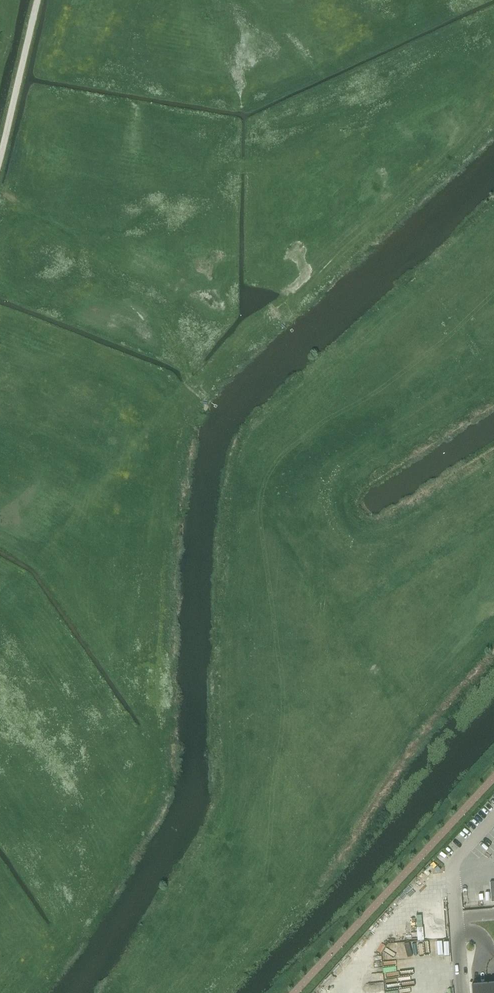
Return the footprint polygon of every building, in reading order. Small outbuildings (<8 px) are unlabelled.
[(471,985),(471,992),(493,992),(493,983),(471,985)]
